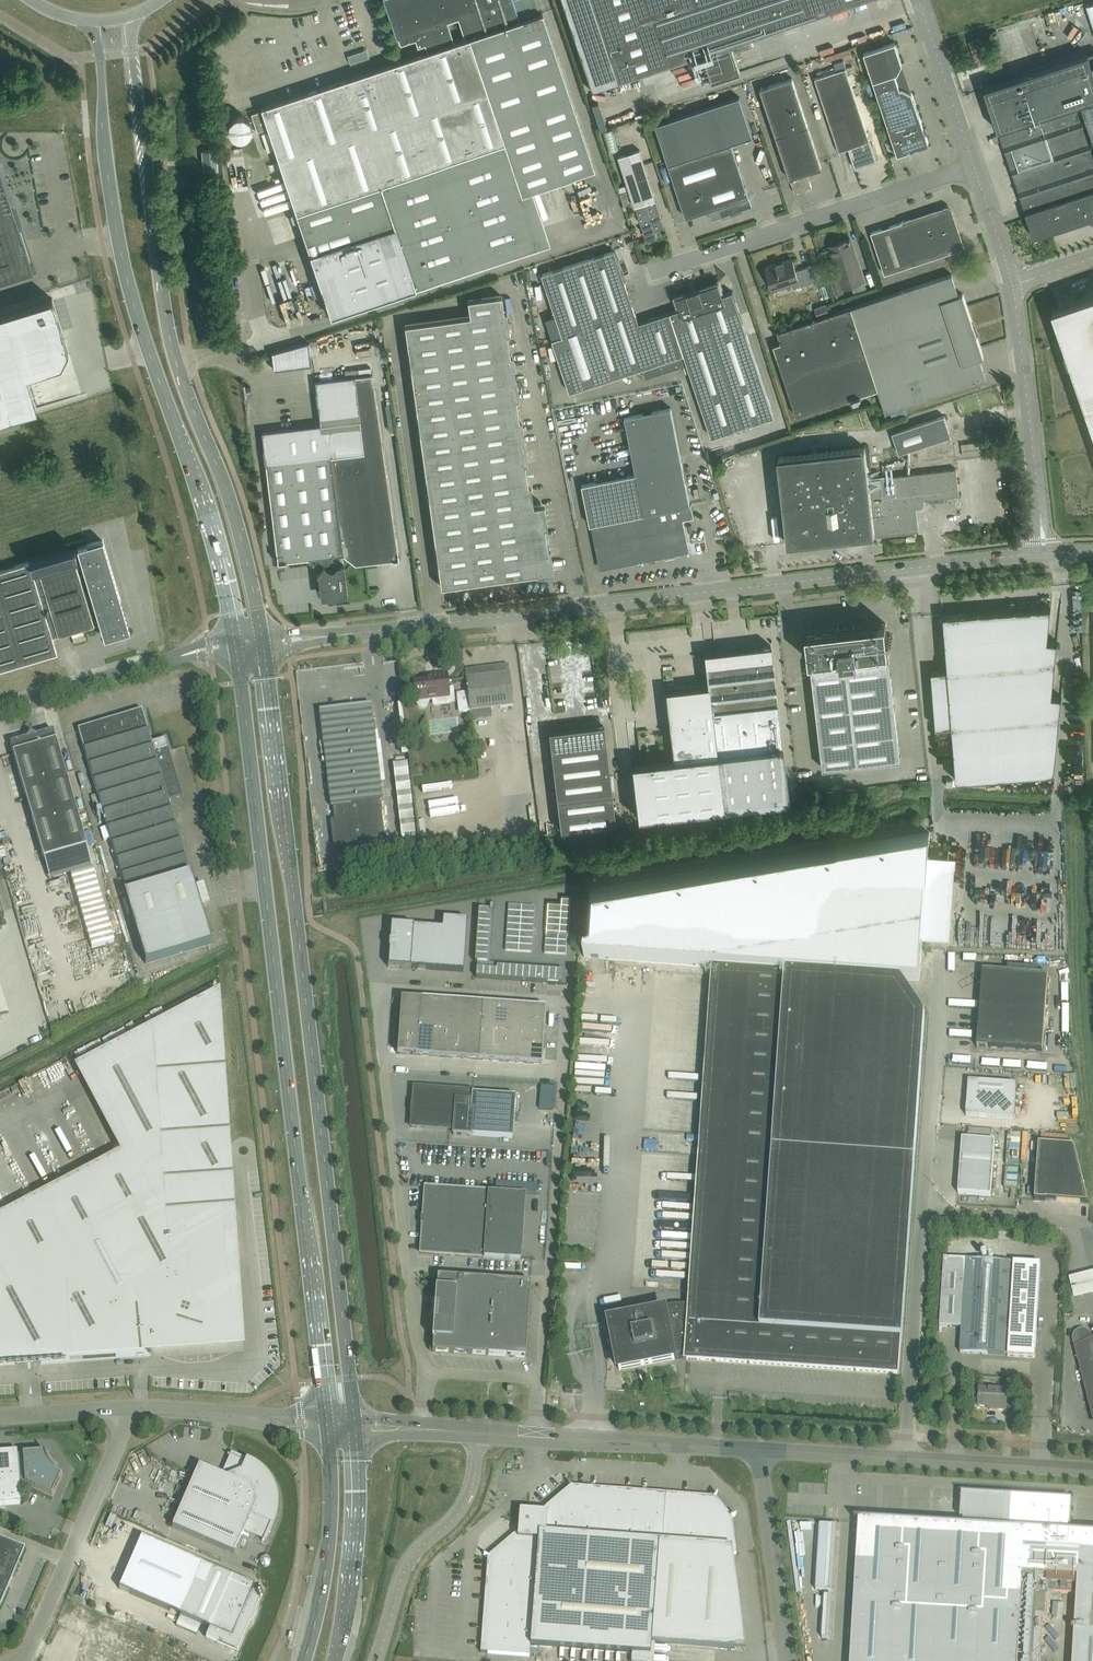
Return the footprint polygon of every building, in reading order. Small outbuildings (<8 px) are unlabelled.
[(563,75),(542,13),(518,21),(511,0),(385,0),(400,44),(415,39),(417,47),(425,44),(427,51),(261,107),(262,109),(267,127),(296,212),(291,214),(293,221),(299,220),(331,315),(539,246),(521,193),(594,168),(563,75)] [(591,90),(618,82),(701,54),(710,82),(738,73),(729,44),(862,0),(561,0),(591,90)] [(895,42),(864,52),(897,154),(929,143),(912,92),(902,87),(900,88),(895,73),(897,73),(902,63),(895,42)] [(984,88),(988,98),(998,130),(1026,213),(1034,237),(1089,219),(1090,222),(1092,221),(1092,63),(1092,64),(1088,53),(984,88)] [(809,60),(810,65),(822,62),(821,57),(809,60)] [(823,75),(814,78),(840,155),(850,151),(855,168),(877,161),(845,67),(836,70),(835,66),(822,71),(823,75)] [(807,173),(822,168),(792,78),(760,88),(790,178),(795,192),(812,187),(807,173)] [(749,196),(732,143),(752,136),(739,96),(655,123),(686,217),(709,210),(712,219),(752,205),(749,196)] [(267,127),(262,109),(251,113),(257,130),(267,127)] [(242,115),(240,115),(239,115),(237,115),(236,115),(234,116),(233,117),(232,118),(231,119),(230,120),(229,121),(228,123),(228,124),(228,126),(228,127),(228,129),(228,130),(229,131),(230,133),(230,134),(231,135),(233,136),(234,137),(235,138),(237,138),(238,138),(240,139),(241,138),(243,138),(244,138),(245,137),(247,136),(248,135),(249,134),(250,133),(251,132),(251,130),(252,129),(252,128),(252,126),(252,125),(251,123),(251,122),(250,120),(249,119),(248,118),(247,117),(246,116),(244,116),(243,115),(242,115)] [(217,169),(215,149),(202,150),(204,171),(217,169)] [(639,149),(619,156),(635,206),(643,230),(642,230),(642,232),(643,231),(646,241),(657,238),(655,230),(664,227),(655,199),(656,199),(639,149)] [(2,183),(2,182),(1,182),(0,178),(0,282),(33,272),(13,208),(10,209),(3,188),(4,188),(4,187),(3,187),(2,183)] [(626,189),(619,192),(623,203),(624,204),(624,205),(626,205),(627,204),(628,204),(628,203),(628,202),(627,197),(629,197),(626,189)] [(884,274),(965,247),(964,246),(963,246),(951,209),(946,207),(904,221),(903,220),(902,220),(902,222),(871,232),(884,274)] [(850,239),(829,246),(843,287),(864,280),(850,239)] [(638,247),(633,249),(638,260),(643,258),(638,247)] [(718,282),(676,296),(680,309),(639,322),(615,250),(542,274),(563,335),(552,339),(570,392),(642,368),(646,378),(688,364),(712,436),(774,416),(732,291),(723,294),(718,282)] [(796,270),(792,258),(782,261),(782,262),(777,264),(776,263),(766,267),(772,286),(782,283),(783,287),(792,284),(793,287),(817,280),(812,265),(796,270)] [(777,332),(784,352),(777,355),(776,351),(775,351),(797,415),(878,388),(886,412),(986,379),(979,358),(984,356),(976,335),(975,335),(972,326),(973,325),(963,293),(959,295),(952,274),(777,332)] [(839,279),(831,282),(835,295),(843,292),(839,279)] [(530,506),(515,398),(501,295),(467,299),(470,315),(405,324),(441,586),(550,570),(541,504),(530,506)] [(1052,309),(1092,429),(1092,295),(1057,307),(1052,309)] [(36,407),(26,374),(60,363),(68,349),(52,297),(0,313),(0,419),(36,407)] [(287,347),(271,352),(273,369),(311,364),(310,363),(308,341),(287,347)] [(344,564),(334,565),(333,555),(342,554),(355,563),(398,558),(372,373),(354,376),(315,380),(320,421),(318,422),(318,424),(262,431),(265,464),(266,473),(266,474),(267,474),(276,548),(277,561),(299,559),(317,557),(318,565),(321,568),(316,574),(316,575),(318,574),(320,591),(327,597),(346,594),(346,595),(347,595),(344,564)] [(637,473),(582,485),(590,524),(593,524),(601,567),(688,550),(681,518),(692,515),(671,407),(626,416),(637,473)] [(944,415),(892,432),(899,453),(951,436),(944,415)] [(956,468),(893,475),(868,478),(865,446),(778,456),(788,543),(875,533),(875,534),(919,529),(916,507),(920,507),(920,505),(921,503),(923,503),(923,498),(958,495),(959,495),(956,468)] [(120,600),(102,539),(89,543),(77,547),(81,562),(78,563),(73,547),(28,560),(29,561),(0,570),(0,669),(57,652),(52,637),(94,624),(92,619),(95,618),(100,622),(104,637),(129,630),(120,600)] [(944,615),(948,669),(932,671),(936,727),(952,725),(957,780),(1054,772),(1062,696),(1052,695),(1057,642),(1047,641),(1051,606),(944,615)] [(900,759),(889,660),(885,622),(806,631),(810,670),(811,669),(823,768),(900,759)] [(788,799),(770,644),(752,646),(753,659),(707,664),(706,652),(703,652),(707,685),(665,690),(673,758),(631,763),(637,817),(788,799)] [(467,692),(456,694),(458,711),(460,712),(469,711),(513,706),(509,673),(508,673),(508,667),(465,672),(466,674),(465,674),(466,679),(467,692)] [(431,681),(413,683),(415,701),(416,701),(416,703),(417,704),(418,706),(419,707),(420,708),(422,708),(423,708),(425,707),(426,706),(427,705),(428,703),(428,702),(427,700),(433,699),(433,705),(449,703),(449,698),(447,685),(447,681),(446,674),(431,676),(431,681)] [(409,770),(377,773),(369,705),(368,705),(368,706),(321,712),(320,711),(319,711),(330,807),(333,806),(340,862),(418,849),(409,770)] [(211,944),(169,801),(182,797),(165,739),(152,743),(142,710),(78,730),(126,893),(124,893),(145,964),(211,944)] [(560,829),(615,823),(604,724),(548,730),(560,829)] [(10,743),(19,775),(44,860),(87,847),(53,731),(10,743)] [(589,889),(584,958),(606,959),(656,963),(714,967),(690,1306),(685,1305),(680,1305),(675,1306),(670,1306),(664,1307),(659,1308),(654,1310),(649,1311),(650,1314),(610,1322),(619,1370),(675,1359),(674,1355),(683,1354),(687,1354),(687,1359),(897,1374),(900,1338),(902,1339),(915,1160),(925,1015),(901,980),(917,981),(919,981),(921,951),(928,854),(930,832),(589,889)] [(93,868),(70,875),(91,948),(99,946),(114,941),(93,868)] [(463,972),(467,921),(443,919),(442,929),(414,927),(414,926),(391,925),(388,967),(411,969),(411,968),(463,972)] [(482,978),(483,963),(490,963),(490,957),(475,956),(475,962),(477,962),(476,978),(482,978)] [(495,979),(496,964),(490,963),(483,963),(482,978),(495,979)] [(978,1033),(977,1048),(988,1048),(1043,1052),(1048,976),(983,971),(978,1033)] [(242,1348),(229,1149),(218,992),(74,1068),(78,1076),(119,1153),(0,1215),(0,1365),(242,1348)] [(546,1008),(465,1002),(418,999),(418,1000),(401,999),(397,1054),(414,1055),(414,1056),(461,1059),(542,1065),(546,1008)] [(969,1081),(966,1116),(1013,1119),(1016,1085),(969,1081)] [(471,1135),(512,1138),(515,1096),(472,1093),(472,1092),(473,1092),(426,1088),(413,1087),(412,1104),(412,1105),(411,1105),(411,1103),(410,1103),(410,1105),(411,1105),(410,1109),(409,1109),(409,1111),(410,1111),(411,1109),(412,1109),(412,1110),(411,1127),(423,1128),(450,1130),(453,1130),(453,1135),(471,1136),(471,1135)] [(995,1141),(962,1139),(958,1194),(991,1196),(995,1141)] [(1039,1144),(1035,1200),(1046,1201),(1046,1200),(1088,1203),(1074,1147),(1039,1144)] [(422,1224),(420,1253),(521,1260),(525,1194),(425,1187),(423,1216),(421,1216),(421,1215),(420,1225),(420,1224),(422,1224)] [(944,1258),(940,1326),(962,1328),(960,1353),(1005,1356),(1005,1354),(1008,1354),(1007,1356),(1035,1358),(1041,1264),(1013,1262),(1013,1265),(1010,1265),(1011,1262),(966,1260),(944,1258)] [(1068,1277),(1073,1299),(1092,1294),(1092,1271),(1068,1277)] [(525,1358),(530,1284),(530,1283),(437,1276),(432,1351),(525,1358)] [(1092,1338),(1092,1337),(1091,1334),(1089,1332),(1086,1330),(1084,1329),(1081,1329),(1078,1330),(1076,1332),(1074,1333),(1073,1335),(1072,1337),(1072,1339),(1073,1341),(1085,1391),(1092,1389),(1092,1339),(1092,1340),(1092,1338)] [(980,1388),(979,1406),(996,1407),(996,1410),(1006,1410),(1007,1395),(1016,1396),(1017,1380),(1007,1379),(1006,1390),(980,1388)] [(43,1450),(44,1452),(22,1453),(22,1454),(17,1454),(17,1451),(0,1452),(0,1505),(21,1504),(19,1482),(24,1482),(25,1483),(52,1495),(60,1475),(62,1476),(62,1475),(59,1474),(57,1472),(55,1471),(53,1469),(51,1467),(48,1463),(47,1461),(46,1458),(45,1455),(44,1453),(44,1450),(43,1450)] [(248,1463),(230,1456),(228,1455),(227,1455),(232,1458),(224,1477),(199,1466),(172,1527),(234,1554),(245,1528),(264,1537),(262,1542),(271,1522),(272,1519),(273,1516),(274,1513),(275,1510),(275,1506),(275,1503),(275,1500),(274,1497),(274,1494),(273,1491),(272,1488),(271,1485),(269,1482),(267,1479),(266,1477),(264,1474),(261,1472),(259,1470),(256,1468),(254,1466),(251,1465),(248,1463)] [(540,1511),(532,1511),(519,1510),(517,1531),(487,1556),(484,1554),(483,1555),(487,1557),(480,1652),(529,1656),(530,1645),(632,1653),(631,1660),(649,1660),(650,1643),(650,1642),(744,1650),(732,1554),(736,1554),(731,1517),(735,1515),(731,1516),(715,1497),(717,1493),(716,1493),(714,1496),(571,1486),(569,1481),(568,1482),(570,1486),(540,1511)] [(850,1660),(1040,1660),(1043,1619),(1047,1619),(1049,1592),(1077,1594),(1075,1627),(1073,1660),(1092,1660),(1092,1533),(1068,1531),(1069,1525),(1070,1525),(1071,1505),(1025,1502),(1025,1499),(1019,1499),(1019,1501),(961,1498),(960,1518),(963,1518),(963,1525),(854,1518),(854,1520),(859,1520),(850,1660)] [(124,1531),(130,1515),(118,1510),(111,1526),(124,1531)] [(117,1529),(115,1533),(126,1538),(128,1534),(117,1529)] [(25,1548),(0,1537),(0,1607),(25,1548)] [(141,1537),(119,1589),(180,1615),(179,1616),(180,1616),(176,1626),(197,1635),(201,1625),(210,1628),(205,1639),(237,1653),(251,1622),(252,1623),(257,1611),(256,1611),(260,1600),(249,1596),(254,1586),(202,1563),(141,1537)] [(90,1614),(94,1605),(77,1598),(73,1606),(90,1614)] [(103,1638),(113,1614),(98,1608),(88,1632),(103,1638)]
